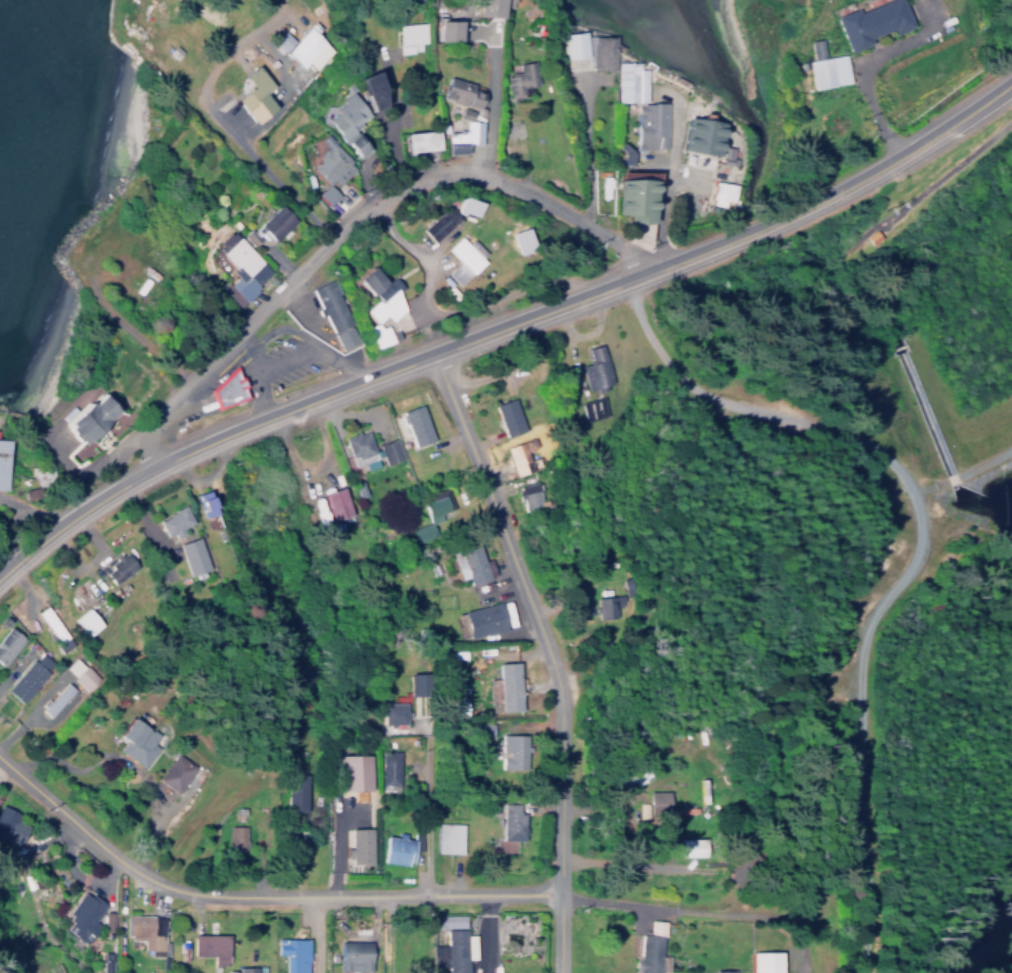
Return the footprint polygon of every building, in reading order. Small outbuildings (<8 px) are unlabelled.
[(467,1),(462,1),(462,17),(494,17),(494,0),(467,0),(467,1)] [(850,8),(828,17),(841,53),(864,44),(861,38),(881,30),(883,35),(905,27),(895,0),(881,0),(851,11),(850,8)] [(453,20),(430,20),(431,41),(453,41),(453,20)] [(393,24),(394,47),(400,47),(400,53),(410,52),(410,48),(421,48),(420,23),(393,24)] [(307,61),(315,69),(332,52),(308,27),(282,52),(299,70),(307,61)] [(583,35),(583,32),(566,32),(566,58),(585,58),(585,69),(611,70),(611,36),(583,35)] [(845,83),(841,54),(820,57),(817,39),(805,40),(808,60),(804,60),(808,88),(845,83)] [(533,86),(530,61),(515,63),(516,74),(504,76),(506,98),(523,97),(522,87),(533,86)] [(642,102),(643,69),(635,69),(635,62),(614,62),(613,102),(642,102)] [(234,76),(242,88),(226,100),(245,125),(266,109),(255,95),(266,87),(249,65),(234,76)] [(344,79),(359,112),(374,106),(367,91),(374,88),(365,70),(344,79)] [(467,84),(444,76),(436,97),(474,110),(480,92),(466,88),(467,84)] [(359,119),(342,93),(321,108),(325,114),(317,119),(344,158),(357,149),(346,133),(337,139),(335,135),(359,119)] [(633,103),(632,148),(663,148),(664,104),(633,103)] [(717,124),(677,117),(671,151),(711,158),(717,124)] [(476,121),(460,121),(460,131),(441,130),(440,154),(461,154),(461,144),(476,144),(476,121)] [(397,153),(431,150),(428,130),(395,134),(397,153)] [(319,186),(310,196),(321,207),(334,194),(328,189),(349,167),(314,134),(308,141),(316,149),(299,168),(319,186)] [(731,166),(735,149),(720,146),(716,163),(731,166)] [(647,179),(615,179),(615,184),(610,185),(611,216),(623,215),(623,223),(648,223),(647,179)] [(707,202),(731,206),(734,184),(710,181),(707,202)] [(261,223),(277,240),(299,219),(284,202),(261,223)] [(425,243),(450,217),(437,205),(412,231),(425,243)] [(272,272),(233,229),(214,246),(240,274),(230,283),(244,299),(272,272)] [(861,237),(868,246),(878,239),(872,230),(861,237)] [(462,241),(458,245),(450,237),(437,250),(450,262),(438,275),(450,287),(478,258),(462,241)] [(383,322),(391,314),(397,320),(414,305),(400,290),(403,288),(381,264),(365,278),(383,298),(371,309),(383,322)] [(311,288),(338,351),(361,342),(334,278),(311,288)] [(583,348),(587,362),(578,365),(585,393),(611,386),(599,343),(583,348)] [(252,393),(241,371),(207,387),(218,409),(252,393)] [(121,412),(113,392),(79,407),(82,414),(70,419),(81,443),(113,429),(108,417),(121,412)] [(598,426),(596,419),(606,416),(601,396),(580,402),(588,429),(598,426)] [(493,405),(505,437),(526,429),(514,397),(493,405)] [(411,447),(434,440),(422,403),(398,411),(411,447)] [(344,436),(352,466),(365,462),(366,469),(378,466),(376,458),(382,456),(384,464),(401,460),(396,438),(373,444),(368,429),(344,436)] [(542,467),(538,455),(531,458),(528,451),(538,447),(534,436),(505,447),(516,477),(542,467)] [(7,489),(8,438),(0,438),(0,489),(7,489)] [(522,509),(543,504),(538,481),(517,486),(522,509)] [(333,520),(352,514),(343,486),(324,493),(333,520)] [(220,513),(215,494),(196,500),(202,519),(220,513)] [(410,527),(414,542),(434,537),(430,520),(450,515),(446,495),(420,502),(425,524),(410,527)] [(157,518),(168,540),(184,532),(182,527),(193,522),(185,505),(157,518)] [(211,568),(198,536),(178,544),(190,576),(211,568)] [(452,552),(460,580),(469,577),(471,584),(492,578),(481,543),(452,552)] [(110,584),(138,567),(128,551),(100,568),(110,584)] [(597,618),(621,618),(620,596),(596,596),(597,618)] [(461,639),(508,629),(502,601),(455,611),(461,639)] [(53,637),(61,631),(44,606),(36,611),(53,637)] [(103,625),(91,606),(74,617),(86,636),(103,625)] [(4,667),(24,637),(7,625),(0,635),(0,664),(4,667)] [(8,692),(24,702),(50,663),(34,652),(8,692)] [(96,680),(74,657),(62,668),(85,691),(96,680)] [(523,710),(521,661),(500,662),(501,677),(490,678),(492,711),(523,710)] [(384,702),(385,724),(407,724),(406,702),(384,702)] [(122,736),(125,738),(118,751),(146,767),(165,734),(133,716),(122,736)] [(500,768),(527,769),(529,734),(501,733),(500,768)] [(400,751),(382,750),(381,789),(399,790),(400,751)] [(158,775),(176,793),(197,770),(178,753),(158,775)] [(372,754),(342,754),(343,790),(373,790),(372,754)] [(306,810),(308,774),(288,774),(286,810),(306,810)] [(672,791),(650,791),(651,815),(673,814),(672,791)] [(526,840),(527,813),(520,813),(520,803),(502,802),(501,839),(526,840)] [(21,844),(29,827),(14,821),(18,811),(0,804),(0,835),(21,844)] [(462,853),(463,823),(437,823),(436,853),(462,853)] [(246,826),(229,825),(228,852),(245,852),(246,826)] [(385,835),(384,863),(414,864),(415,836),(397,835),(397,836),(385,835)] [(709,838),(682,837),(682,847),(704,848),(704,849),(709,849),(709,838)] [(84,885),(105,901),(91,920),(96,923),(84,939),(64,924),(72,913),(66,909),(84,885)] [(126,911),(162,912),(161,951),(150,951),(150,946),(142,946),(142,935),(130,935),(131,930),(126,930),(126,911)] [(439,928),(466,927),(466,914),(439,915),(439,928)] [(465,925),(466,969),(447,970),(447,963),(432,963),(432,940),(446,939),(446,926),(465,925)] [(640,929),(661,931),(658,972),(637,971),(640,929)] [(193,930),(226,930),(226,960),(212,960),(212,951),(193,951),(193,930)] [(308,936),(307,970),(285,970),(285,951),(276,950),(277,935),(308,936)] [(340,937),(369,937),(369,968),(358,968),(358,959),(347,959),(346,968),(340,968),(340,937)] [(780,948),(779,972),(750,972),(750,948),(780,948)] [(255,964),(255,972),(227,972),(227,966),(239,966),(239,963),(255,964)] [(732,966),(732,972),(713,972),(713,965),(732,966)]
